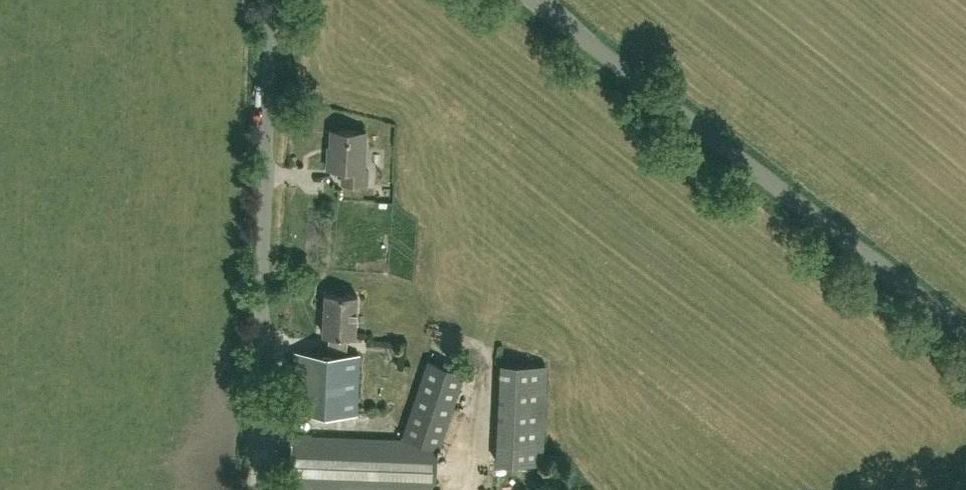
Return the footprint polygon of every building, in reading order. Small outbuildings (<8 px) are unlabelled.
[(342,182),(366,183),(367,167),(363,167),(365,130),(330,128),(329,152),(327,152),(327,167),(342,168),(342,182)] [(294,371),(293,410),(316,411),(357,413),(359,353),(346,353),(347,334),(355,335),(357,294),(324,293),(323,333),(329,334),(328,352),(295,351),(294,371)] [(289,489),(437,489),(439,448),(464,372),(428,360),(402,438),(292,434),(289,489)] [(544,364),(501,362),(496,461),(539,463),(544,364)]
